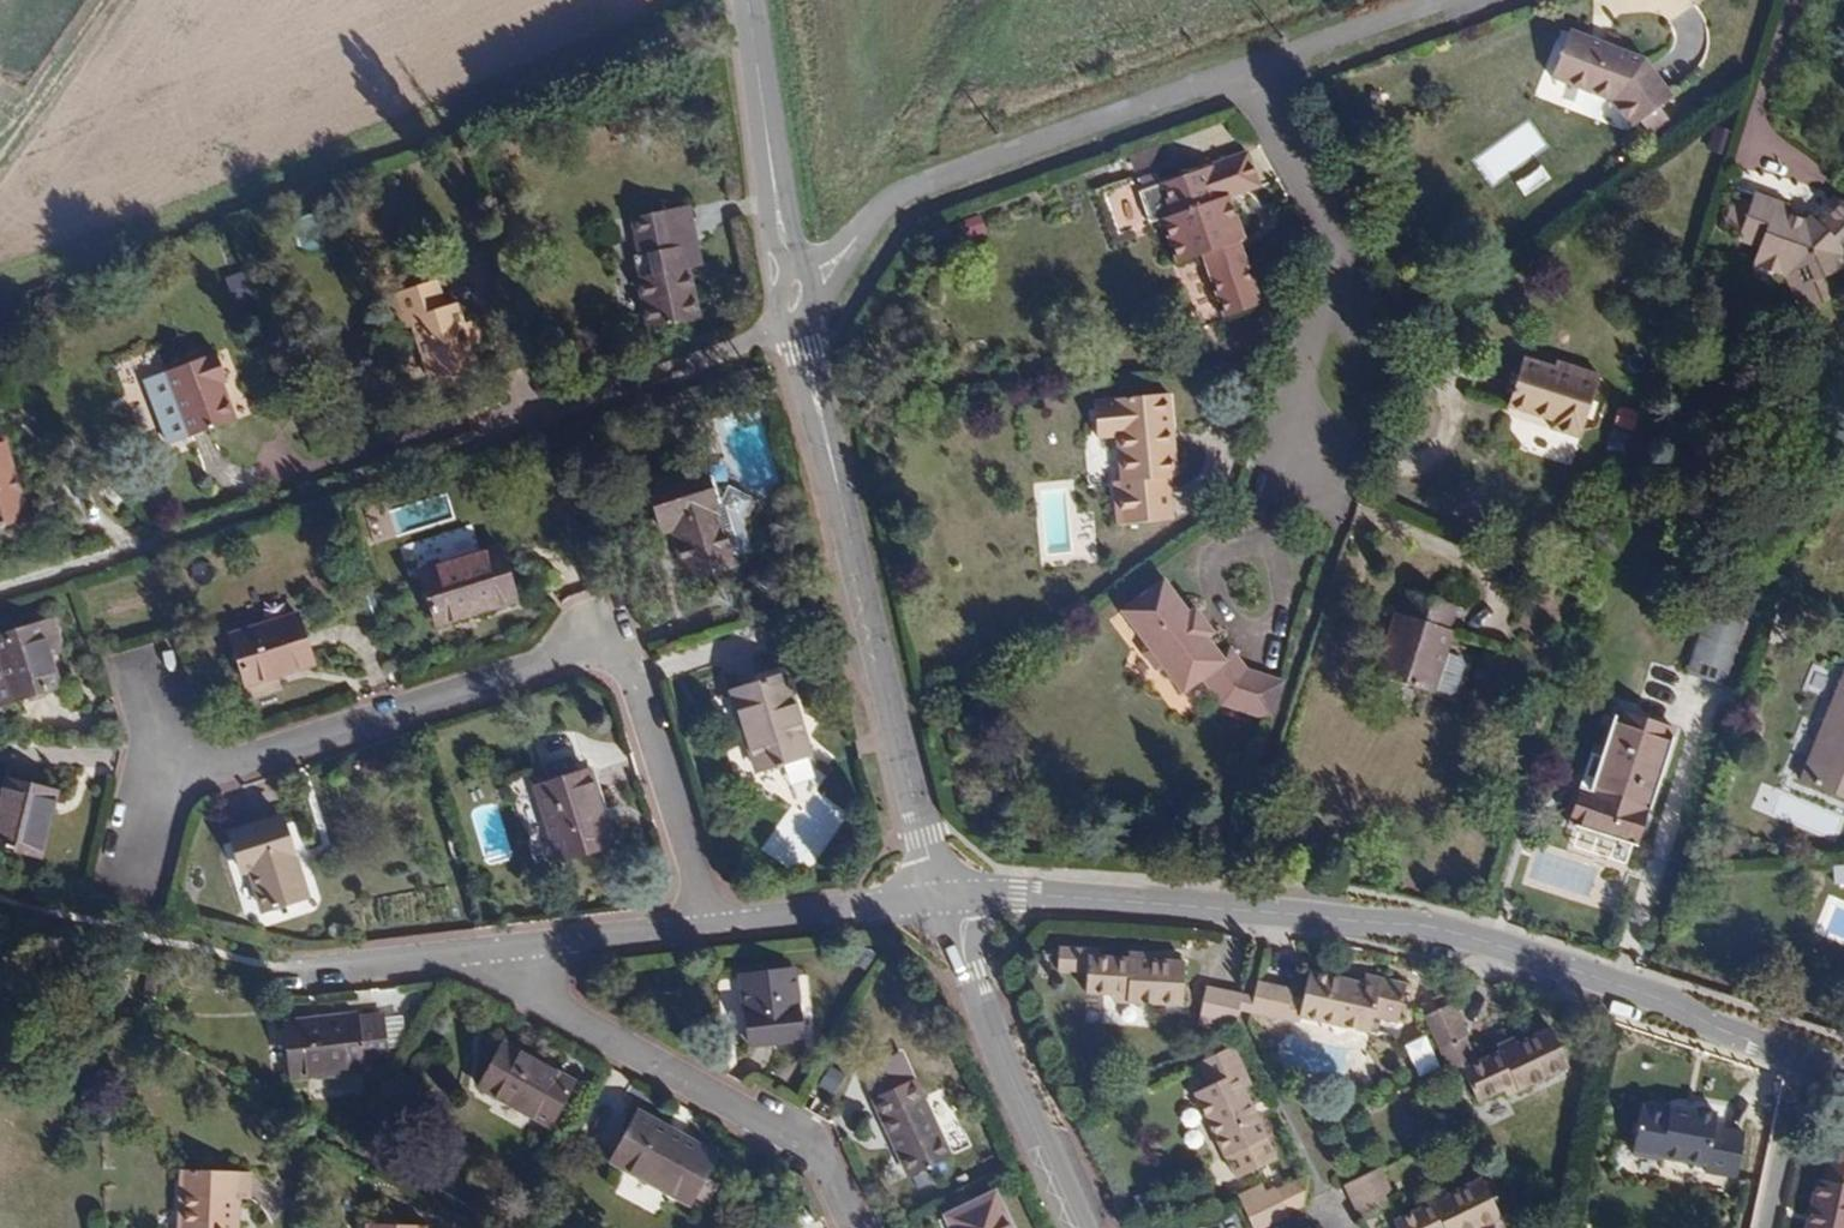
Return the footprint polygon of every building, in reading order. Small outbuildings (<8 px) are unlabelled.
[(1672,98),(1644,60),(1568,30),(1550,78),(1610,102),(1631,128),(1672,98)] [(1243,241),(1228,196),(1259,186),(1248,153),(1214,165),(1162,182),(1159,173),(1140,179),(1143,188),(1140,189),(1150,222),(1159,219),(1174,264),(1201,255),(1222,318),(1258,304),(1238,243),(1243,241)] [(1203,168),(1212,165),(1210,160),(1201,163),(1203,168)] [(1117,234),(1147,224),(1132,178),(1101,189),(1117,234)] [(1843,253),(1843,207),(1842,206),(1823,228),(1807,214),(1803,218),(1784,212),(1786,203),(1754,191),(1750,201),(1740,229),(1735,242),(1754,249),(1749,266),(1783,278),(1798,311),(1843,293),(1843,262),(1842,256),(1843,253)] [(1740,229),(1750,201),(1732,195),(1722,222),(1740,229)] [(699,264),(687,206),(662,211),(668,248),(683,246),(687,267),(699,264)] [(697,318),(687,267),(683,246),(668,248),(662,211),(632,217),(639,255),(648,254),(651,274),(636,277),(647,328),(697,318)] [(466,338),(479,334),(474,318),(461,322),(455,303),(444,306),(434,279),(387,295),(399,331),(411,327),(430,381),(475,367),(468,345),(466,338)] [(482,341),(479,334),(466,338),(468,345),(482,341)] [(233,419),(219,383),(225,380),(214,352),(165,371),(189,436),(233,419)] [(1578,438),(1598,376),(1555,361),(1553,366),(1522,357),(1506,406),(1550,421),(1547,428),(1578,438)] [(1176,476),(1169,394),(1094,400),(1097,439),(1115,438),(1119,481),(1111,482),(1115,525),(1172,519),(1168,477),(1176,476)] [(1615,424),(1635,430),(1641,411),(1622,405),(1615,424)] [(3,441),(0,442),(0,527),(27,519),(3,441)] [(733,564),(731,558),(750,552),(740,519),(750,497),(728,486),(722,499),(713,502),(701,465),(647,482),(663,532),(671,529),(687,579),(733,564)] [(1073,481),(1038,482),(1040,561),(1093,559),(1092,525),(1075,526),(1073,481)] [(515,599),(499,547),(419,572),(435,624),(515,599)] [(1220,656),(1206,637),(1212,633),(1192,607),(1187,612),(1162,579),(1120,612),(1146,647),(1142,654),(1154,669),(1163,669),(1182,694),(1201,679),(1221,705),(1270,722),(1283,682),(1246,669),(1229,648),(1220,656)] [(1445,655),(1453,631),(1449,630),(1455,607),(1407,591),(1400,613),(1395,612),(1375,674),(1433,693),(1434,689),(1446,693),(1454,689),(1461,668),(1461,666),(1459,662),(1457,659),(1445,655)] [(1722,687),(1745,614),(1710,603),(1687,675),(1722,687)] [(312,664),(296,614),(229,635),(245,685),(312,664)] [(24,628),(19,615),(2,620),(7,634),(24,628)] [(49,655),(46,646),(61,640),(54,619),(24,628),(7,634),(0,636),(0,704),(58,685),(49,655)] [(65,650),(61,640),(46,646),(49,655),(65,650)] [(1842,672),(1798,781),(1843,799),(1843,673),(1842,672)] [(810,753),(784,673),(730,690),(756,771),(810,753)] [(1637,847),(1675,730),(1626,715),(1622,726),(1611,722),(1589,786),(1577,782),(1564,824),(1637,847)] [(383,765),(379,755),(364,760),(368,770),(383,765)] [(611,843),(588,770),(535,786),(560,860),(611,843)] [(56,791),(3,777),(0,789),(0,847),(39,856),(56,791)] [(813,795),(777,847),(799,862),(835,810),(813,795)] [(305,896),(279,817),(228,833),(241,871),(249,868),(264,910),(305,896)] [(1832,862),(1834,877),(1843,877),(1843,861),(1832,862)] [(1179,1005),(1182,963),(1145,961),(1127,960),(1093,958),(1092,951),(1057,949),(1056,969),(1085,971),(1083,991),(1112,993),(1112,1000),(1179,1005)] [(1145,961),(1146,952),(1128,952),(1127,960),(1145,961)] [(802,1039),(793,970),(739,976),(747,1045),(802,1039)] [(1396,1022),(1405,985),(1366,976),(1364,984),(1349,981),(1308,972),(1301,1000),(1290,997),(1291,990),(1256,983),(1252,998),(1250,1012),(1285,1020),(1286,1013),(1297,1016),(1368,1032),(1372,1017),(1396,1022)] [(1364,984),(1366,976),(1352,972),(1349,981),(1364,984)] [(1237,1008),(1240,995),(1206,988),(1198,1024),(1231,1032),(1233,1023),(1237,1008)] [(1250,1012),(1252,998),(1240,995),(1237,1008),(1250,1012)] [(1566,1067),(1548,1030),(1515,1046),(1497,1054),(1475,1064),(1463,1038),(1466,1037),(1450,1005),(1447,1007),(1443,998),(1428,1005),(1431,1012),(1424,1017),(1448,1069),(1455,1083),(1465,1079),(1475,1101),(1502,1090),(1505,1096),(1566,1067)] [(322,1017),(321,1010),(309,1011),(309,1018),(322,1017)] [(386,1049),(383,1013),(357,1015),(356,1013),(322,1017),(309,1018),(284,1020),(290,1077),(362,1068),(363,1066),(379,1064),(377,1050),(386,1049)] [(1296,1022),(1297,1016),(1286,1013),(1285,1020),(1296,1022)] [(1406,1044),(1419,1076),(1441,1067),(1428,1035),(1406,1044)] [(1497,1054),(1515,1046),(1512,1038),(1494,1046),(1497,1054)] [(549,1125),(573,1080),(504,1042),(479,1086),(549,1125)] [(1265,1138),(1242,1091),(1234,1073),(1242,1069),(1231,1047),(1197,1062),(1208,1086),(1194,1094),(1224,1157),(1265,1138)] [(862,1070),(874,1097),(917,1078),(906,1051),(862,1070)] [(1250,1087),(1242,1069),(1234,1073),(1242,1091),(1250,1087)] [(948,1155),(923,1097),(920,1098),(913,1083),(876,1100),(881,1111),(880,1112),(908,1174),(948,1155)] [(1744,1135),(1713,1128),(1715,1114),(1670,1106),(1668,1111),(1641,1106),(1631,1156),(1661,1161),(1661,1158),(1703,1167),(1703,1171),(1735,1178),(1744,1135)] [(717,1154),(637,1110),(611,1159),(690,1202),(717,1154)] [(1830,1144),(1822,1180),(1816,1179),(1806,1227),(1843,1227),(1843,1147),(1830,1144)] [(238,1198),(248,1198),(250,1171),(182,1168),(180,1227),(236,1227),(238,1198)] [(1391,1192),(1379,1168),(1372,1172),(1383,1196),(1391,1192)] [(1387,1204),(1383,1196),(1372,1172),(1344,1186),(1359,1218),(1387,1204)] [(1499,1218),(1481,1180),(1447,1197),(1431,1205),(1394,1223),(1396,1227),(1477,1227),(1499,1218)] [(1264,1194),(1260,1185),(1237,1196),(1241,1205),(1264,1194)] [(1241,1205),(1253,1227),(1264,1227),(1286,1217),(1273,1189),(1264,1194),(1241,1205)] [(1447,1197),(1444,1189),(1427,1197),(1431,1205),(1447,1197)] [(994,1193),(947,1215),(953,1227),(1010,1227),(994,1193)]
